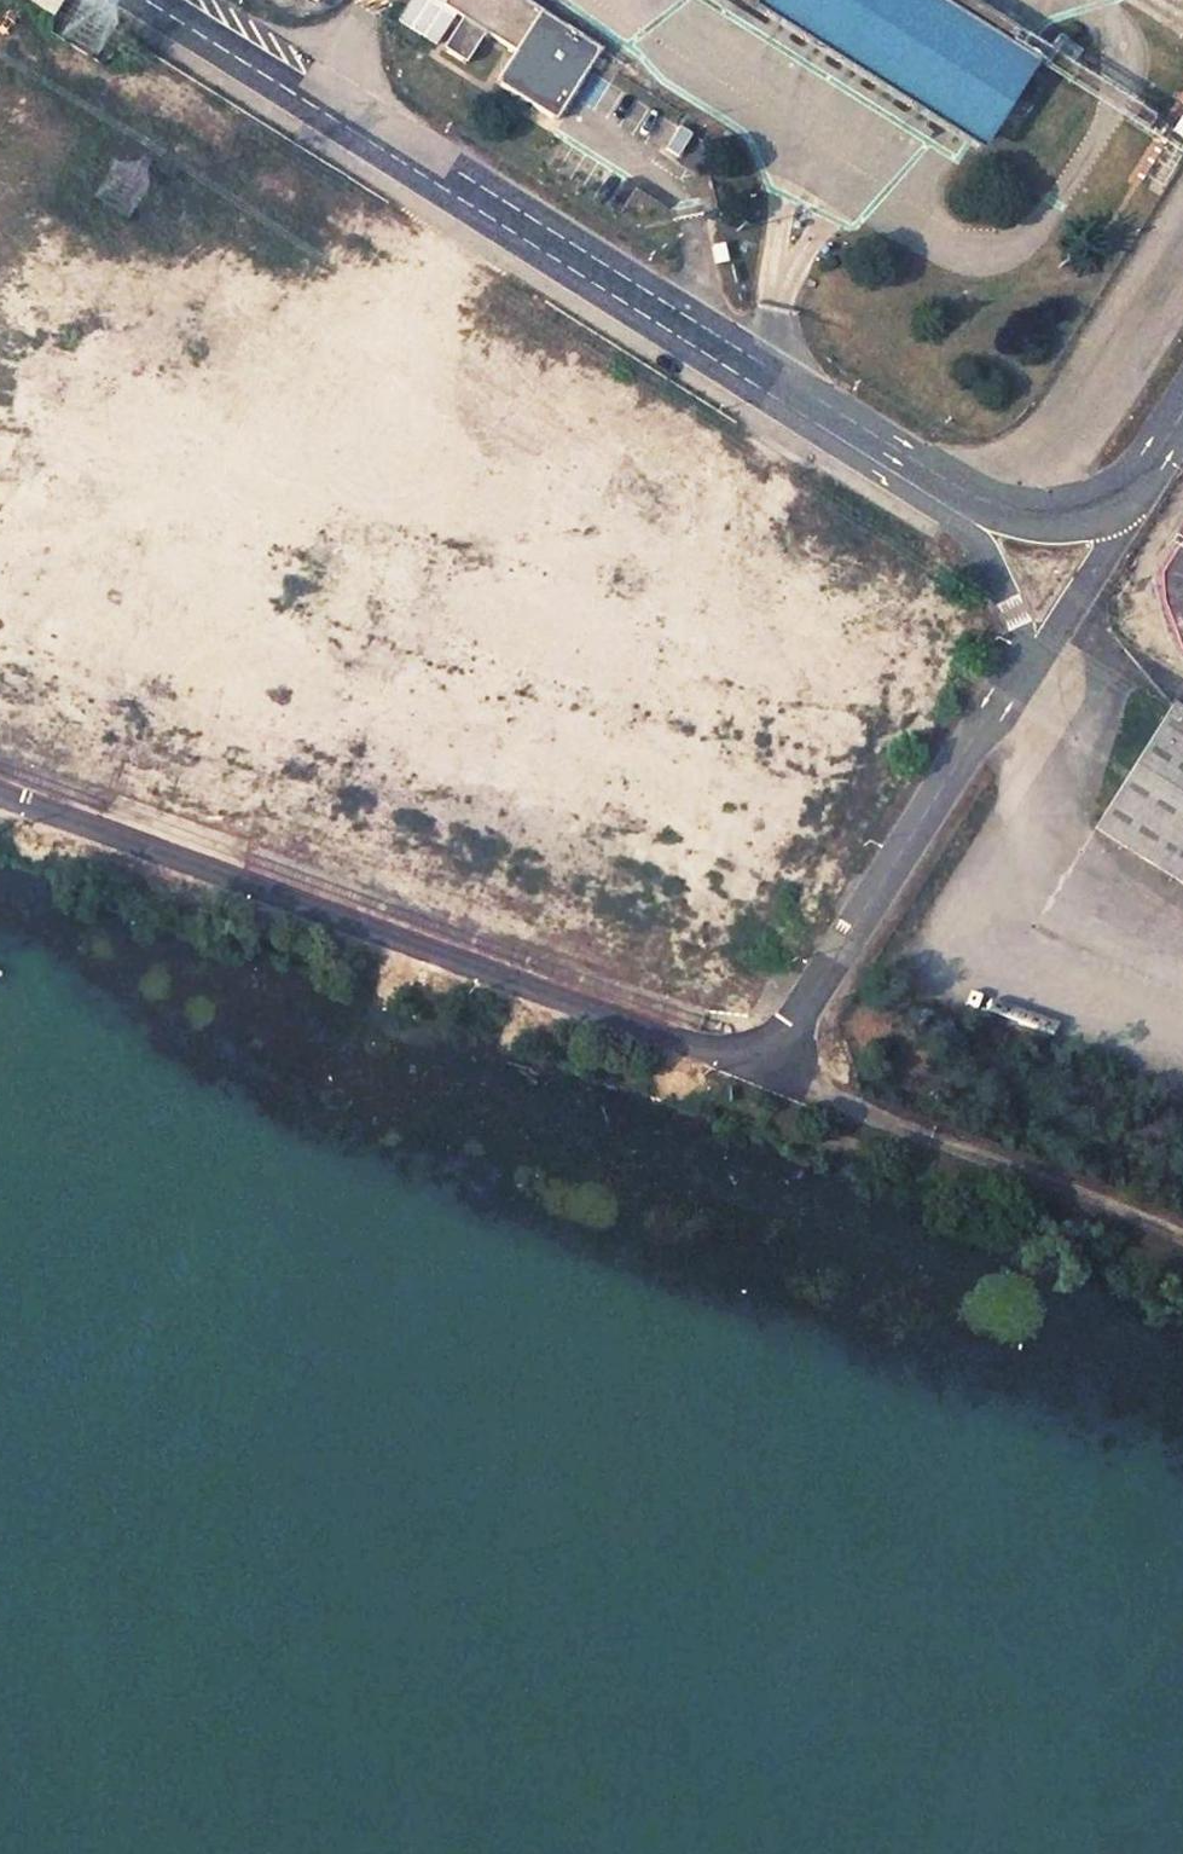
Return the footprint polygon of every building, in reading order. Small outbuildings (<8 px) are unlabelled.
[(53,14),(61,0),(30,0),(53,14)] [(397,23),(437,48),(459,12),(516,49),(538,14),(517,0),(412,0),(397,23)] [(925,112),(974,35),(920,0),(752,0),(925,112)] [(494,83),(558,122),(602,52),(539,13),(538,14),(516,49),(494,83)] [(1171,705),(1095,826),(1182,882),(1182,712),(1171,705)]
